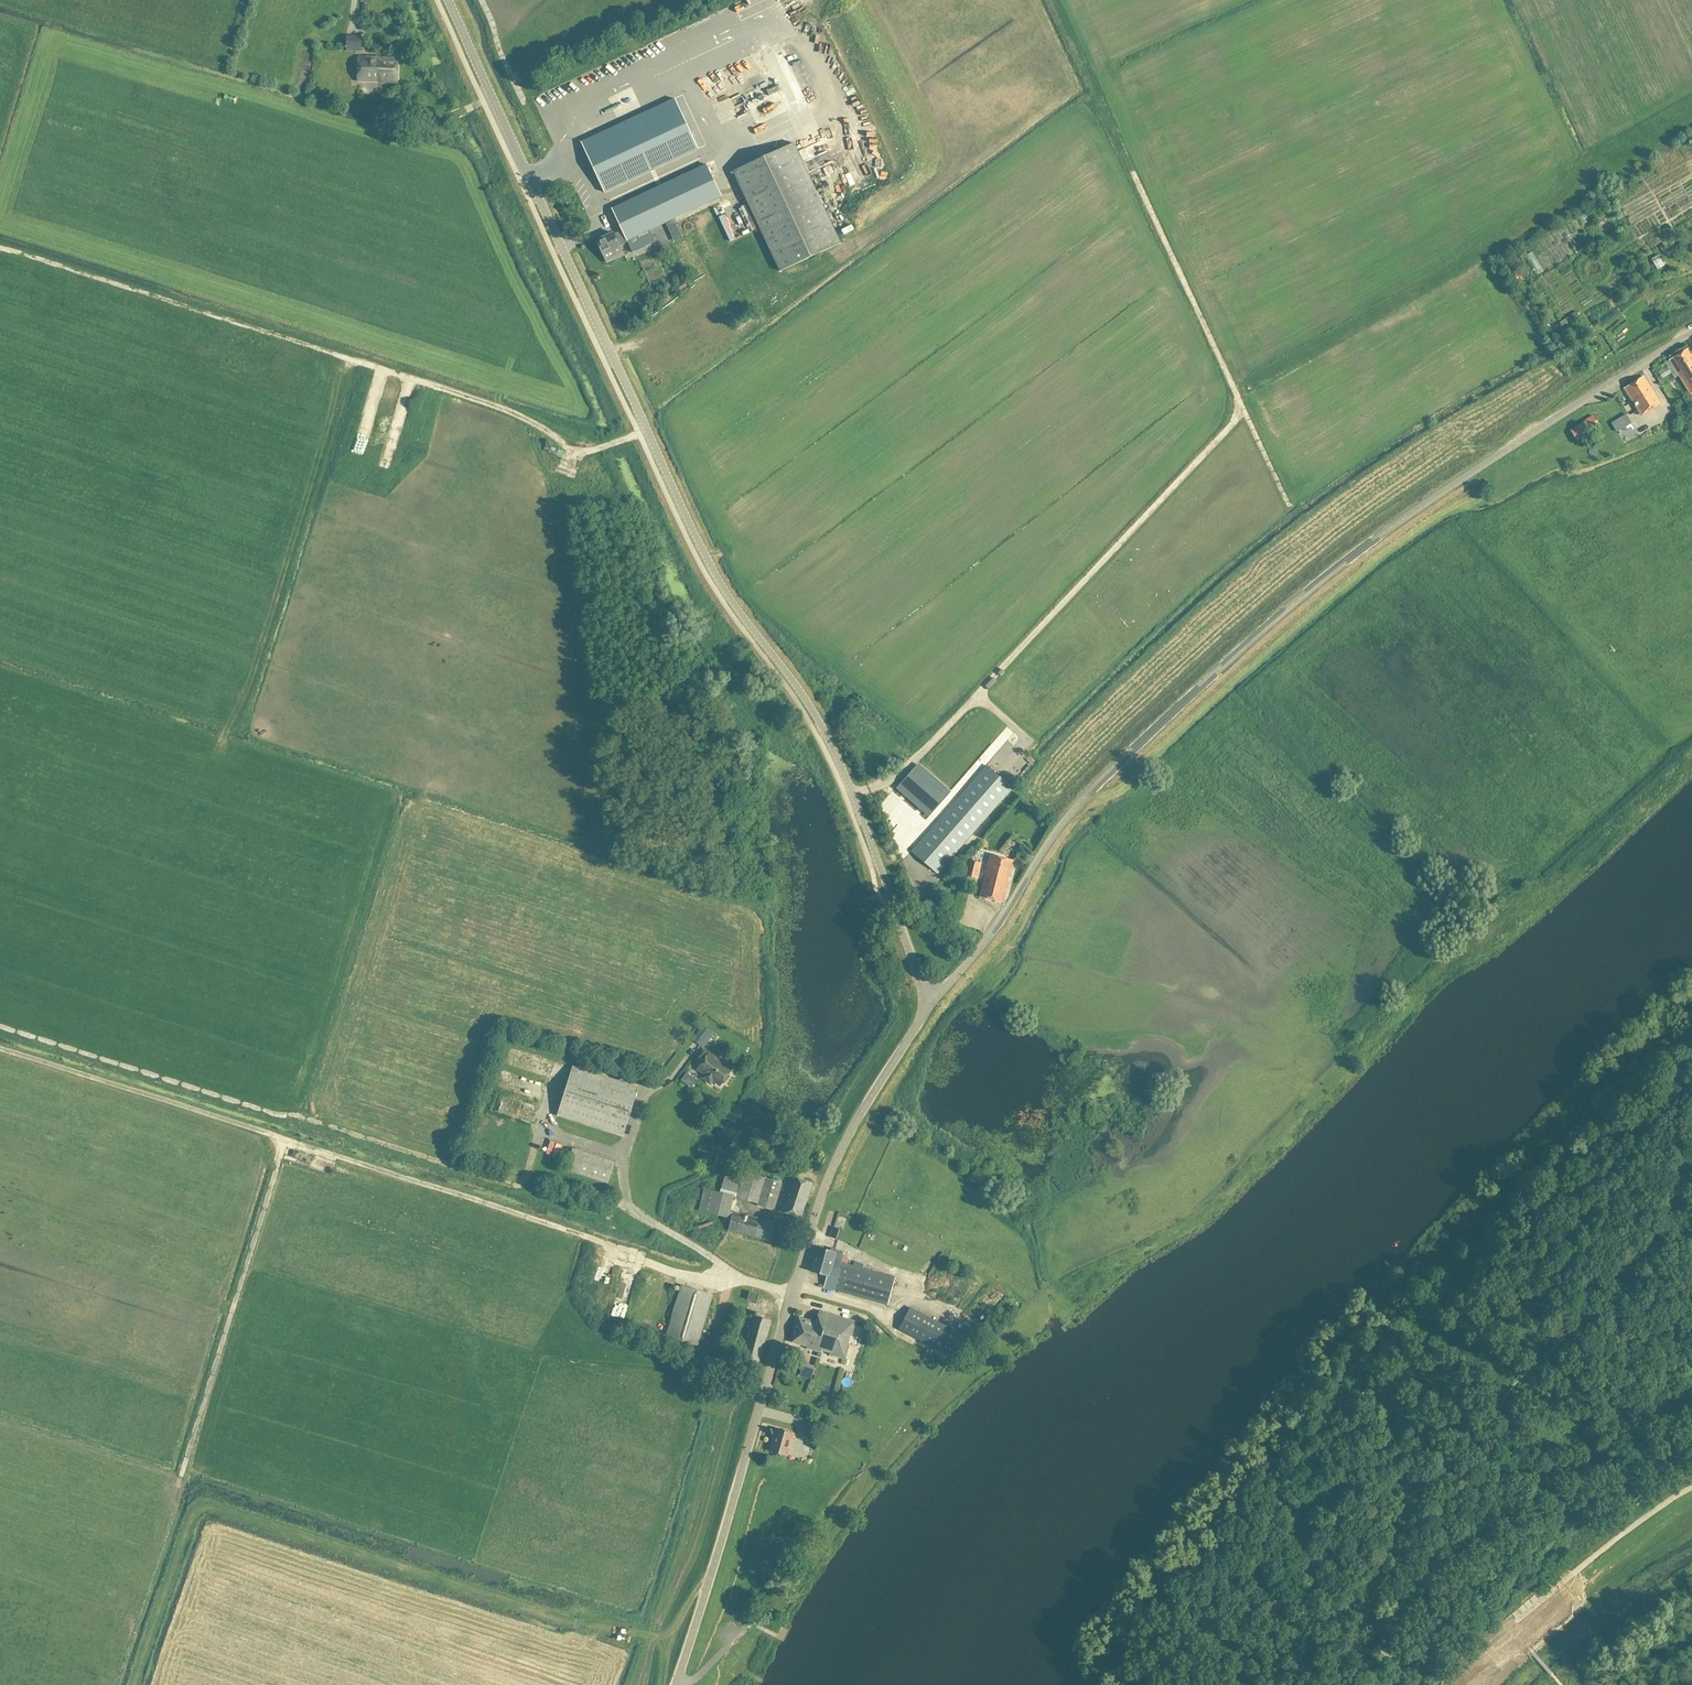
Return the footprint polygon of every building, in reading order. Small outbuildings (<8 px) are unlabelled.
[(361,36),(346,35),(345,51),(361,51),(361,36)] [(669,48),(675,46),(673,37),(667,39),(669,48)] [(397,82),(398,58),(358,57),(357,81),(397,82)] [(609,85),(606,79),(593,85),(595,90),(609,85)] [(571,104),(589,95),(586,90),(568,98),(571,104)] [(551,113),(559,110),(553,92),(543,95),(547,106),(548,106),(551,113)] [(643,113),(581,142),(604,193),(667,163),(698,149),(675,99),(643,113)] [(566,120),(576,114),(571,105),(561,110),(566,120)] [(730,120),(715,127),(717,132),(733,125),(730,120)] [(840,243),(793,143),(733,171),(780,272),(840,243)] [(613,233),(596,241),(606,262),(608,262),(610,262),(613,261),(614,258),(623,254),(620,246),(628,242),(632,253),(656,242),(650,230),(665,223),(678,217),(721,197),(706,164),(612,208),(622,230),(613,233)] [(674,221),(666,224),(669,230),(677,227),(674,221)] [(681,226),(670,230),(675,244),(686,240),(681,226)] [(687,241),(675,244),(677,250),(688,247),(687,241)] [(1658,254),(1651,258),(1657,269),(1664,265),(1658,254)] [(1576,311),(1564,319),(1567,323),(1578,315),(1576,311)] [(664,324),(676,317),(673,312),(661,319),(664,324)] [(1549,324),(1545,326),(1550,334),(1554,332),(1549,324)] [(1582,343),(1576,347),(1585,360),(1591,356),(1582,343)] [(1688,348),(1669,360),(1690,394),(1691,393),(1691,354),(1688,348)] [(1660,404),(1643,376),(1624,388),(1641,415),(1660,404)] [(1617,432),(1631,423),(1625,414),(1611,423),(1617,432)] [(1577,440),(1599,425),(1593,416),(1571,431),(1577,440)] [(543,453),(551,456),(554,451),(545,447),(543,453)] [(555,450),(551,458),(559,462),(563,455),(555,450)] [(937,874),(1012,788),(986,766),(911,851),(937,874)] [(914,769),(900,784),(934,813),(947,797),(914,769)] [(1004,855),(1014,858),(1016,850),(1007,847),(1004,855)] [(1003,903),(1014,860),(990,854),(979,896),(1003,903)] [(977,878),(981,863),(968,859),(964,875),(977,878)] [(703,1024),(692,1039),(703,1047),(714,1033),(703,1024)] [(731,1070),(709,1053),(698,1069),(705,1074),(702,1077),(710,1084),(713,1080),(720,1085),(724,1080),(725,1082),(730,1076),(728,1075),(731,1070)] [(623,1136),(638,1088),(573,1067),(557,1115),(623,1136)] [(687,1073),(681,1080),(684,1082),(685,1082),(690,1075),(687,1073)] [(512,1091),(513,1081),(500,1080),(500,1090),(512,1091)] [(607,1183),(614,1162),(572,1149),(566,1170),(607,1183)] [(758,1204),(766,1178),(744,1171),(741,1181),(725,1176),(720,1192),(733,1196),(758,1204)] [(801,1217),(812,1183),(792,1177),(781,1210),(801,1217)] [(773,1210),(782,1183),(766,1178),(758,1204),(757,1205),(773,1210)] [(733,1196),(720,1192),(705,1189),(699,1210),(723,1216),(722,1221),(730,1223),(732,1212),(729,1211),(733,1196)] [(770,1241),(774,1224),(774,1222),(732,1212),(730,1223),(728,1230),(770,1241)] [(772,1244),(779,1244),(780,1232),(772,1232),(772,1244)] [(887,1305),(895,1277),(862,1268),(864,1264),(854,1262),(853,1266),(840,1262),(843,1252),(834,1249),(833,1252),(819,1247),(812,1271),(827,1276),(824,1287),(887,1305)] [(697,1346),(712,1295),(681,1285),(666,1337),(697,1346)] [(754,1301),(757,1293),(750,1292),(747,1300),(754,1301)] [(964,1336),(910,1308),(899,1329),(953,1357),(964,1336)] [(852,1336),(856,1321),(819,1311),(820,1311),(819,1310),(815,1323),(799,1318),(792,1342),(807,1346),(806,1349),(807,1349),(807,1348),(845,1359),(849,1345),(848,1344),(850,1335),(852,1336)] [(758,1367),(771,1320),(753,1315),(743,1350),(747,1352),(744,1363),(758,1367)] [(724,1363),(740,1369),(745,1356),(728,1350),(724,1363)] [(706,1358),(700,1365),(711,1373),(716,1365),(706,1358)] [(811,1379),(814,1368),(803,1364),(799,1375),(811,1379)] [(787,1455),(793,1434),(795,1435),(796,1434),(776,1428),(776,1429),(770,1451),(787,1455)]
